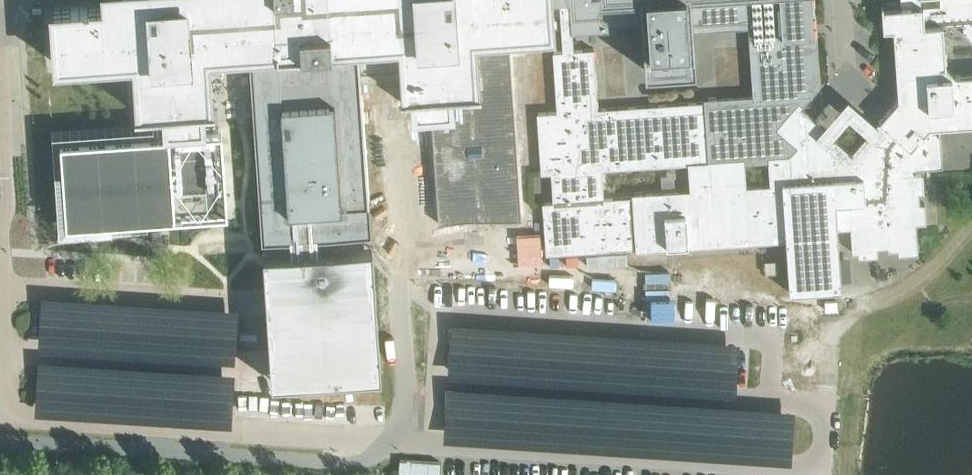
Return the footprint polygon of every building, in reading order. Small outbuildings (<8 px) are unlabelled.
[(104,4),(52,8),(52,10),(52,18),(53,27),(55,63),(134,57),(138,110),(164,108),(165,126),(203,123),(202,106),(210,105),(208,70),(207,53),(249,50),(262,238),(370,230),(357,42),(400,39),(401,57),(404,92),(412,92),(413,109),(451,106),(450,89),(476,87),(474,52),(472,34),(551,29),(551,26),(557,25),(556,18),(551,19),(550,1),(559,1),(563,50),(553,51),(557,111),(537,112),(541,173),(551,172),(553,201),(543,202),(547,253),(637,247),(638,250),(647,249),(647,247),(686,244),(686,246),(728,244),(728,241),(785,237),(789,292),(841,288),(837,227),(850,227),(851,250),(857,250),(857,255),(876,253),(876,245),(885,245),(885,248),(895,248),(895,252),(914,251),(912,222),(922,222),(920,202),(916,202),(915,192),(920,192),(919,174),(914,175),(914,170),(938,168),(935,130),(971,127),(971,73),(956,74),(945,65),(942,24),(963,23),(964,32),(971,39),(971,0),(896,0),(896,9),(879,9),(878,6),(877,6),(878,30),(888,30),(892,100),(845,151),(796,106),(817,84),(812,0),(104,0),(104,4)] [(91,72),(83,81),(114,108),(122,99),(91,72)] [(144,257),(145,231),(46,227),(47,199),(33,199),(32,231),(49,232),(48,253),(144,257)] [(537,206),(525,207),(525,216),(538,216),(537,206)]
